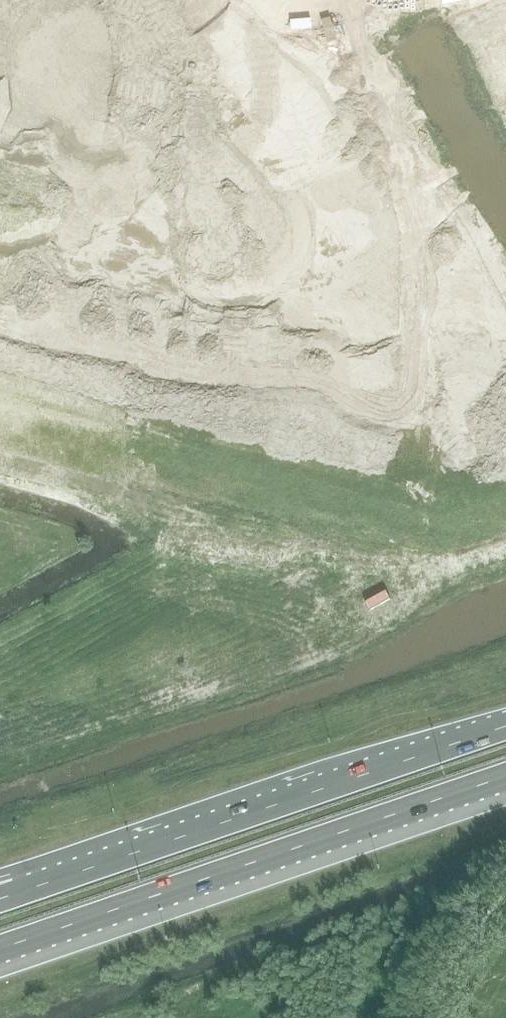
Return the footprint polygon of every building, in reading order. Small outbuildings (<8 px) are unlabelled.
[(32,27),(35,14),(37,0),(11,0),(9,11),(0,10),(0,21),(32,27)] [(35,14),(72,21),(73,20),(74,10),(62,8),(64,0),(37,0),(35,14)] [(320,3),(294,13),(299,25),(300,24),(314,63),(350,49),(350,48),(346,39),(335,43),(320,3)] [(32,27),(28,52),(29,52),(39,54),(41,42),(83,50),(88,23),(73,20),(72,21),(35,14),(32,27)] [(16,51),(14,63),(27,65),(29,52),(28,52),(32,27),(0,21),(0,48),(16,51)] [(299,25),(275,34),(291,73),(279,78),(282,87),(283,88),(319,75),(314,63),(300,24),(299,25)] [(350,49),(314,63),(319,75),(328,99),(329,99),(338,95),(334,83),(374,68),(364,43),(350,48),(350,49)] [(282,87),(268,93),(278,118),(317,103),(322,115),(333,111),(329,99),(328,99),(319,75),(283,88),(282,87)] [(80,134),(80,147),(81,147),(81,188),(119,188),(119,187),(119,177),(107,177),(108,134),(80,134)] [(42,199),(42,200),(81,200),(81,188),(81,147),(80,147),(55,146),(55,189),(42,189),(42,199)] [(399,166),(372,170),(374,183),(375,182),(380,223),(419,217),(418,216),(417,206),(405,208),(399,166)] [(355,228),(343,230),(344,240),(344,241),(382,236),(380,223),(375,182),(374,183),(349,186),(355,228)] [(81,200),(80,226),(81,226),(92,226),(92,214),(134,214),(135,187),(119,187),(119,188),(81,188),(81,200)] [(27,199),(26,226),(69,227),(69,239),(81,239),(81,226),(80,226),(81,200),(42,200),(42,199),(27,199)] [(419,217),(380,223),(382,236),(386,261),(387,261),(397,259),(395,247),(438,241),(434,214),(418,216),(419,217)] [(344,240),(329,242),(333,269),(375,263),(377,275),(389,274),(387,261),(386,261),(382,236),(344,241),(344,240)]
